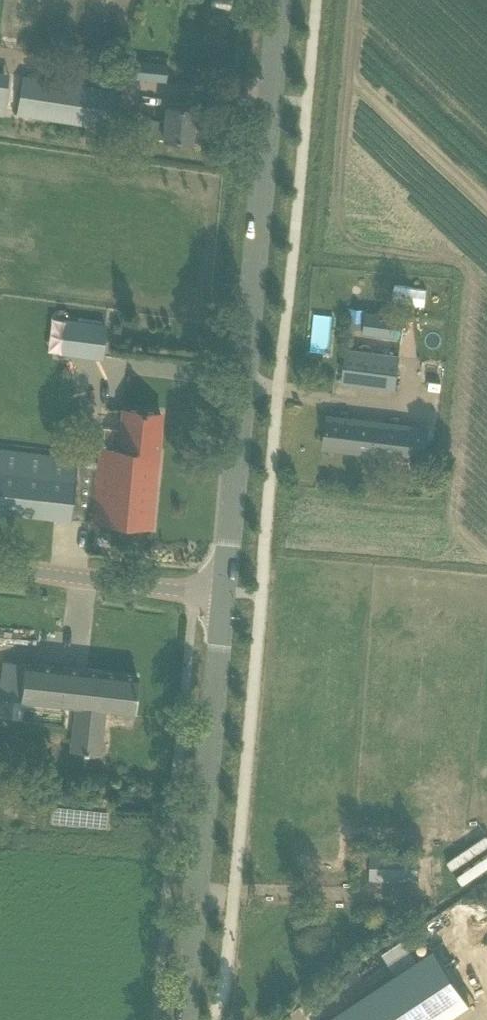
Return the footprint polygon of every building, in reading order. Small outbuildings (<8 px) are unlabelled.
[(101,53),(87,51),(85,62),(99,65),(101,53)] [(167,65),(126,59),(124,76),(165,81),(167,65)] [(8,112),(16,73),(0,70),(0,110),(8,112)] [(114,127),(120,89),(25,74),(19,112),(114,127)] [(194,109),(174,107),(166,107),(165,121),(149,119),(147,137),(191,141),(194,109)] [(394,338),(396,317),(366,314),(364,334),(394,338)] [(61,354),(106,358),(109,322),(64,318),(61,354)] [(399,356),(347,350),(342,383),(395,390),(399,356)] [(161,412),(124,408),(120,445),(100,443),(99,461),(0,450),(0,510),(151,526),(159,453),(156,452),(161,412)] [(389,424),(348,420),(328,417),(324,447),(344,450),(385,454),(389,424)] [(428,429),(389,424),(385,454),(425,459),(428,429)] [(1,680),(0,692),(0,698),(79,707),(74,751),(99,754),(104,710),(133,713),(137,675),(3,661),(1,680)] [(392,853),(391,855),(371,854),(370,878),(390,879),(390,881),(403,881),(403,880),(419,880),(419,868),(429,869),(429,855),(404,854),(404,853),(392,853)] [(470,1004),(433,949),(326,1019),(447,1019),(470,1004)]
